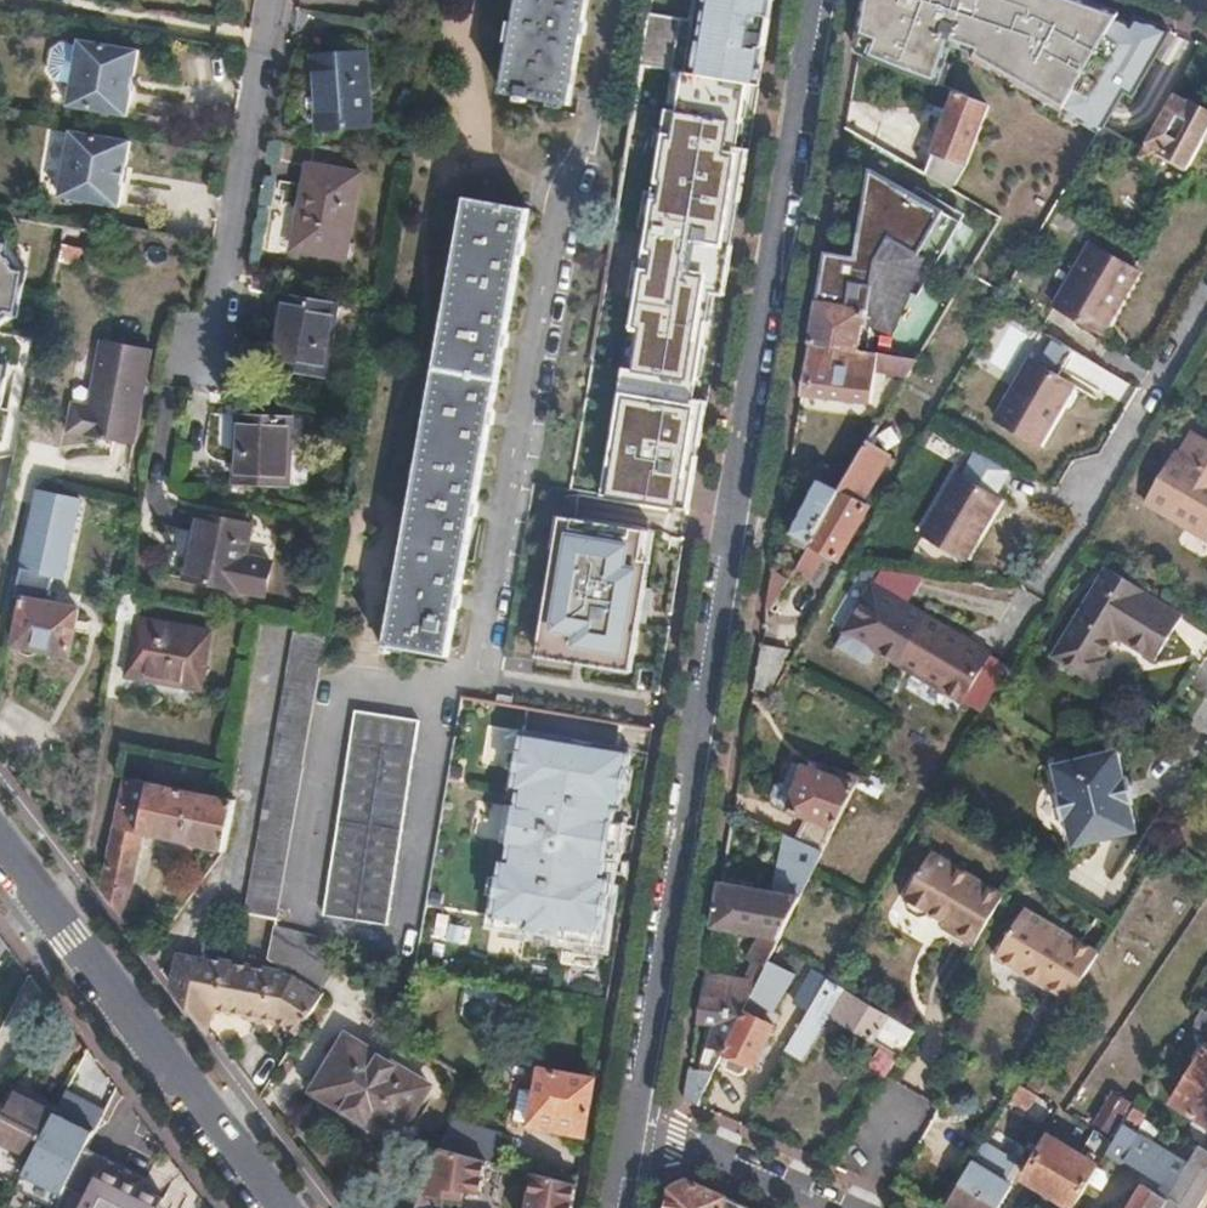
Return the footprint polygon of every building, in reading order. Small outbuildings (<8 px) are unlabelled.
[(502,90),(569,103),(587,0),(518,0),(502,90)] [(736,79),(738,62),(758,50),(765,51),(770,21),(762,11),(763,0),(697,0),(695,10),(651,2),(641,63),(736,79)] [(770,21),(774,0),(763,0),(762,11),(770,21)] [(916,82),(934,33),(954,40),(970,0),(862,0),(850,60),(916,82)] [(998,0),(970,0),(954,40),(979,50),(998,0)] [(1066,0),(998,0),(979,50),(1070,87),(1103,14),(1066,0)] [(1160,35),(1103,14),(1070,87),(1107,104),(1117,81),(1135,85),(1160,35)] [(79,41),(68,105),(126,115),(137,51),(79,41)] [(758,50),(738,62),(762,66),(765,51),(758,50)] [(367,52),(315,55),(320,128),(371,125),(367,52)] [(736,79),(759,83),(762,66),(738,62),(736,79)] [(760,93),(618,68),(544,481),(686,506),(760,93)] [(1157,126),(1185,142),(1180,151),(1194,159),(1205,138),(1206,134),(1206,110),(1177,92),(1157,126)] [(981,111),(945,96),(919,157),(955,172),(981,111)] [(1145,149),(1141,156),(1156,166),(1161,155),(1188,169),(1194,159),(1180,151),(1185,142),(1157,126),(1145,149)] [(69,129),(58,196),(118,206),(130,140),(69,129)] [(1156,166),(1141,156),(1135,166),(1176,191),(1188,169),(1161,155),(1156,166)] [(308,163),(290,245),(342,256),(360,174),(308,163)] [(955,233),(863,183),(846,256),(823,252),(815,298),(865,306),(897,312),(955,233)] [(467,196),(386,642),(396,643),(409,646),(448,653),(530,208),(467,196)] [(20,307),(27,268),(17,266),(6,252),(8,241),(0,239),(0,314),(20,307)] [(17,266),(27,268),(8,241),(6,252),(17,266)] [(62,241),(58,259),(76,263),(80,245),(62,241)] [(1091,248),(1052,315),(1097,341),(1136,275),(1091,248)] [(282,291),(272,361),(321,369),(332,299),(282,291)] [(809,340),(854,347),(854,343),(860,344),(860,341),(865,306),(857,305),(838,302),(815,298),(809,340)] [(19,315),(20,307),(0,314),(0,322),(19,315)] [(809,340),(800,390),(869,401),(877,351),(866,349),(854,347),(809,340)] [(854,347),(866,349),(866,342),(860,341),(860,344),(854,343),(854,347)] [(75,407),(68,436),(131,448),(150,352),(102,342),(89,408),(75,407)] [(9,369),(11,361),(0,352),(0,362),(9,369)] [(918,358),(887,353),(884,370),(908,374),(918,358)] [(3,407),(9,369),(0,362),(0,406),(3,407)] [(1027,368),(991,429),(1031,453),(1067,391),(1027,368)] [(287,414),(238,414),(238,477),(287,477),(287,414)] [(1145,502),(1206,539),(1206,439),(1192,430),(1179,452),(1175,451),(1145,502)] [(804,551),(795,565),(809,573),(825,547),(837,554),(868,502),(861,498),(883,463),(889,466),(897,454),(870,438),(848,475),(841,488),(806,546),(804,551)] [(841,488),(848,475),(818,462),(812,476),(816,477),(841,488)] [(806,546),(841,488),(816,477),(793,530),(796,533),(792,540),(806,546)] [(949,486),(915,546),(951,568),(986,509),(949,486)] [(34,491),(23,576),(72,582),(82,497),(34,491)] [(563,517),(567,495),(556,493),(552,516),(563,517)] [(543,633),(646,651),(651,621),(664,544),(667,532),(670,512),(659,510),(567,495),(563,517),(543,633)] [(236,591),(244,558),(251,528),(201,517),(186,580),(236,591)] [(244,558),(236,591),(263,597),(270,564),(244,558)] [(1182,609),(1104,563),(1051,654),(1092,680),(1106,657),(1101,654),(1110,641),(1124,637),(1130,640),(1128,642),(1154,657),(1182,609)] [(772,565),(766,604),(772,605),(789,575),(772,565)] [(123,589),(122,593),(117,619),(142,624),(132,678),(204,692),(217,630),(145,614),(149,594),(123,589)] [(25,592),(15,645),(67,655),(76,611),(46,604),(48,596),(25,592)] [(923,618),(897,661),(960,699),(986,656),(923,618)] [(293,620),(242,911),(274,917),(312,701),(325,627),(293,620)] [(759,641),(753,682),(769,686),(786,647),(759,641)] [(409,646),(396,643),(394,653),(407,655),(409,646)] [(353,710),(322,914),(385,924),(417,719),(353,710)] [(501,855),(490,914),(524,920),(522,927),(563,934),(564,927),(595,932),(605,874),(599,873),(612,803),(618,804),(627,748),(523,730),(513,787),(519,788),(507,856),(501,855)] [(1116,750),(1052,765),(1059,797),(1055,797),(1061,820),(1065,820),(1073,849),(1137,834),(1130,805),(1133,804),(1127,780),(1123,781),(1116,750)] [(812,843),(822,847),(859,776),(836,769),(834,773),(801,762),(796,777),(780,782),(776,796),(781,806),(797,811),(791,833),(812,843)] [(223,804),(213,802),(120,783),(99,895),(120,923),(139,834),(218,850),(220,850),(229,805),(223,804)] [(215,786),(213,802),(223,804),(226,788),(215,786)] [(731,975),(756,981),(810,870),(822,847),(812,843),(791,833),(788,831),(776,888),(720,879),(713,924),(752,931),(731,975)] [(932,911),(947,920),(961,929),(958,934),(977,945),(1008,894),(935,850),(908,896),(912,899),(911,902),(913,909),(926,916),(930,915),(932,911)] [(997,955),(1071,999),(1101,951),(1028,906),(997,955)] [(961,929),(947,920),(944,925),(958,934),(961,929)] [(273,924),(270,934),(318,962),(332,940),(273,924)] [(276,965),(318,991),(331,970),(318,962),(270,934),(266,959),(276,965)] [(176,953),(170,987),(204,1032),(212,993),(255,1002),(263,1007),(299,1031),(323,993),(318,991),(284,970),(282,973),(200,958),(176,953)] [(705,969),(702,990),(746,1001),(756,981),(731,975),(705,969)] [(810,1008),(791,1039),(800,1044),(822,1009),(872,1038),(874,1036),(900,1053),(914,1030),(828,978),(822,987),(810,1008)] [(810,1008),(822,987),(807,978),(794,999),(810,1008)] [(746,1001),(702,990),(698,1017),(712,1021),(687,1080),(685,1097),(696,1102),(724,1046),(743,1007),(746,1001)] [(743,1007),(724,1046),(731,1050),(725,1061),(742,1070),(748,1059),(754,1062),(773,1024),(743,1007)] [(345,1037),(316,1084),(343,1101),(340,1108),(385,1136),(399,1114),(407,1119),(427,1088),(345,1037)] [(1173,1099),(1206,1121),(1206,1043),(1173,1099)] [(526,1082),(525,1091),(589,1101),(593,1075),(537,1066),(534,1083),(526,1082)] [(1020,1084),(1010,1100),(1027,1108),(1036,1093),(1020,1084)] [(53,1113),(9,1091),(0,1108),(0,1143),(30,1158),(31,1155),(53,1113)] [(589,1101),(525,1091),(525,1097),(530,1099),(526,1124),(583,1134),(589,1101)] [(1123,1121),(1134,1127),(1143,1113),(1132,1106),(1123,1121)] [(55,1183),(65,1188),(77,1162),(92,1132),(53,1113),(31,1155),(54,1166),(48,1180),(55,1183)] [(1106,1150),(1125,1161),(1142,1133),(1134,1127),(1123,1121),(1112,1139),(1106,1150)] [(445,1131),(437,1150),(484,1160),(487,1161),(490,1142),(445,1131)] [(1125,1161),(1147,1175),(1164,1146),(1142,1133),(1125,1161)] [(1024,1177),(1048,1192),(1073,1151),(1049,1136),(1024,1177)] [(958,1184),(945,1204),(954,1207),(997,1207),(1012,1183),(1005,1180),(1016,1158),(985,1140),(958,1184)] [(1206,1194),(1206,1151),(1199,1146),(1189,1162),(1171,1189),(1147,1175),(1126,1207),(1199,1207),(1206,1194)] [(1171,1189),(1189,1162),(1164,1146),(1147,1175),(1171,1189)] [(414,1207),(437,1207),(438,1196),(459,1199),(461,1190),(479,1193),(484,1160),(437,1150),(414,1207)] [(1048,1192),(1072,1206),(1096,1165),(1073,1151),(1048,1192)] [(107,1158),(82,1207),(150,1207),(155,1197),(137,1188),(143,1176),(107,1158)] [(531,1171),(525,1207),(571,1207),(575,1181),(531,1171)] [(664,1207),(754,1207),(687,1178),(667,1187),(664,1207)] [(61,1196),(65,1188),(55,1183),(52,1191),(44,1188),(38,1201),(44,1204),(42,1207),(55,1207),(61,1196)]
